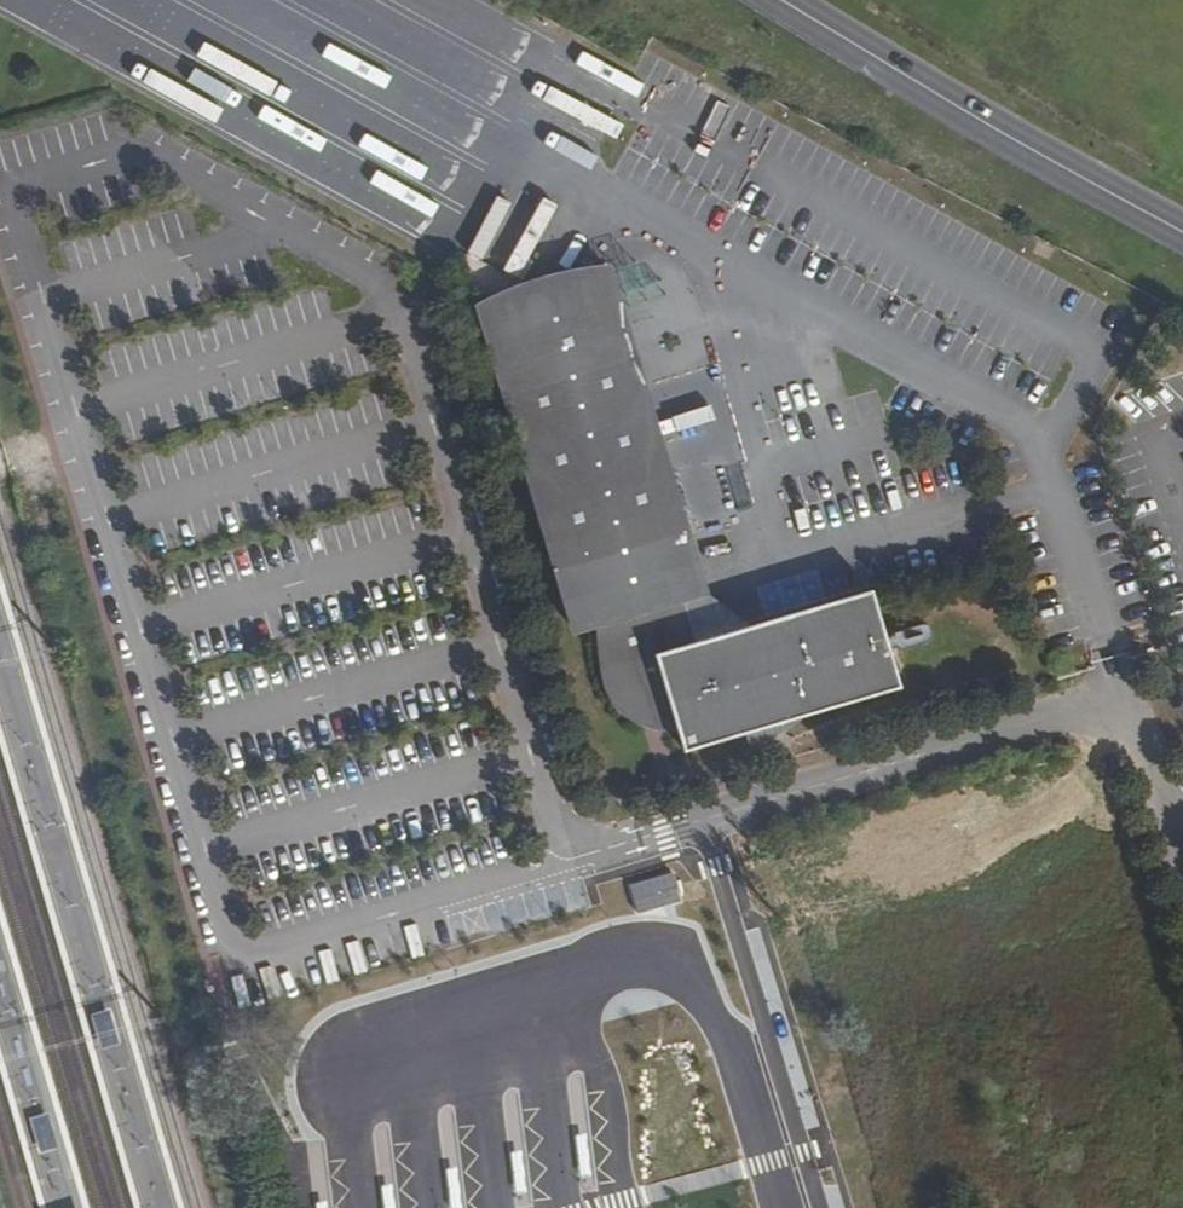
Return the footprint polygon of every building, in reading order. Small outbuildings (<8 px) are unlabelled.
[(496,327),(487,334),(574,631),(603,623),(631,716),(669,705),(683,751),(753,730),(750,720),(760,718),(762,724),(772,720),(771,714),(780,712),(783,721),(898,687),(870,591),(746,627),(697,642),(684,598),(701,593),(605,271),(594,274),(585,278),(570,284),(557,290),(546,295),(533,302),(524,308),(515,314),(506,320),(496,327)] [(701,593),(684,598),(697,642),(746,627),(701,593)] [(750,720),(753,730),(783,721),(780,712),(771,714),(772,720),(762,724),(760,718),(750,720)] [(45,1207),(83,1207),(80,1198),(45,1207)]
